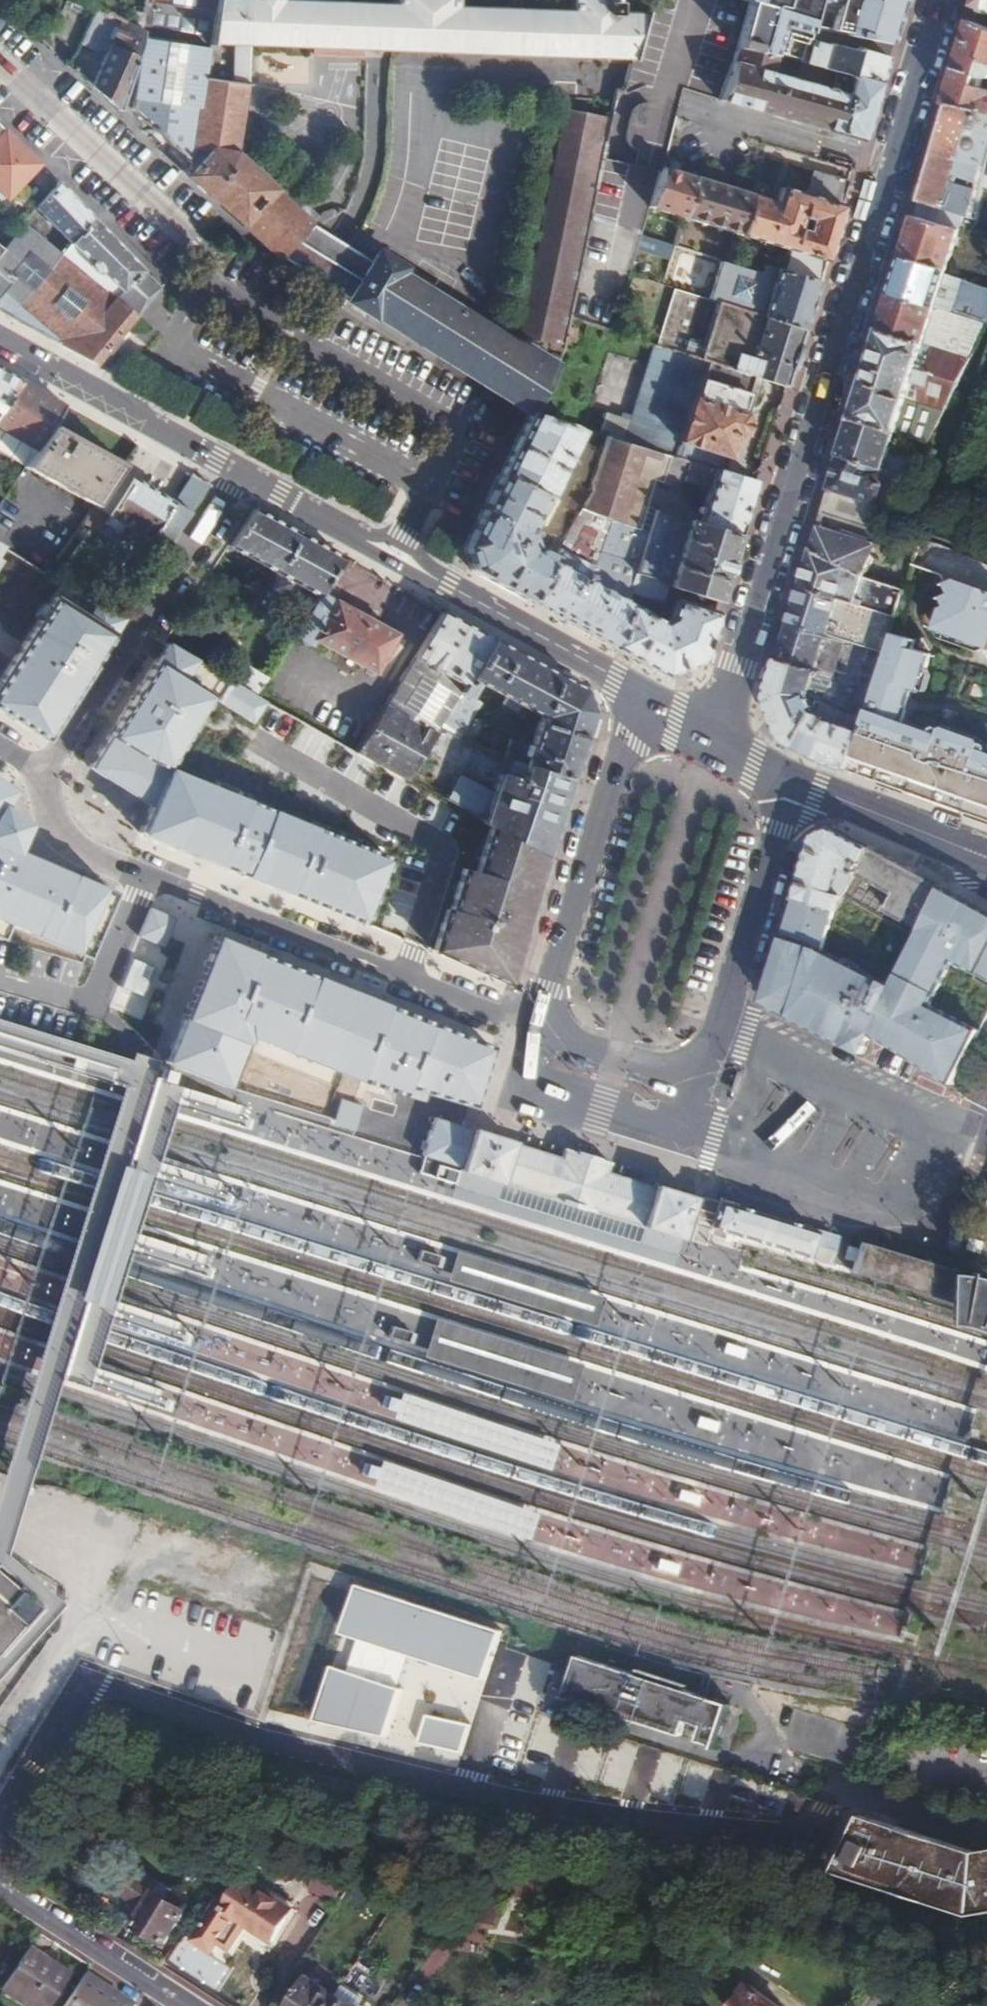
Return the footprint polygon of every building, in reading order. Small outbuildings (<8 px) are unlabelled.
[(567,12),(451,6),(452,0),(392,0),(392,4),(281,0),(215,0),(214,4),(208,41),(187,161),(184,172),(227,212),(279,260),(311,224),(235,154),(250,42),(623,60),(640,16),(620,15),(620,0),(568,0),(567,12)] [(747,0),(734,44),(782,59),(801,65),(804,43),(806,31),(830,35),(860,40),(889,44),(903,0),(746,0),(747,0)] [(978,7),(986,10),(986,0),(980,0),(978,7)] [(92,5),(77,41),(91,47),(92,43),(104,50),(118,17),(92,5)] [(164,39),(143,39),(128,82),(133,84),(129,107),(153,129),(187,161),(208,41),(185,41),(186,10),(166,9),(164,39)] [(104,50),(90,87),(101,97),(117,112),(128,82),(143,39),(143,28),(118,17),(104,50)] [(947,105),(986,113),(986,83),(985,83),(986,74),(986,75),(986,25),(974,20),(959,66),(947,105)] [(808,65),(840,75),(877,85),(882,69),(889,44),(860,40),(857,52),(827,47),(830,35),(806,31),(804,43),(812,44),(808,65)] [(782,59),(734,44),(716,99),(860,141),(869,111),(877,85),(840,75),(834,91),(777,74),(782,59)] [(629,114),(626,128),(643,131),(650,106),(643,105),(637,107),(633,110),(629,114)] [(933,152),(986,169),(986,113),(947,105),(940,128),(933,152)] [(608,118),(566,111),(520,334),(550,342),(548,348),(560,351),(608,118)] [(0,127),(0,194),(4,198),(36,163),(10,138),(0,127)] [(681,137),(669,134),(664,153),(662,159),(661,161),(650,200),(669,207),(651,267),(632,261),(629,272),(661,284),(682,212),(694,173),(701,152),(680,144),(681,137)] [(928,169),(984,186),(986,171),(986,169),(933,152),(930,160),(928,169)] [(923,184),(918,201),(976,219),(984,187),(984,186),(928,169),(923,184)] [(787,248),(823,260),(830,239),(840,207),(847,184),(813,172),(806,195),(777,186),(773,200),(751,193),(735,230),(787,248)] [(682,212),(735,230),(748,192),(694,173),(682,212)] [(54,181),(0,249),(0,312),(94,364),(156,286),(123,252),(54,181)] [(900,257),(962,277),(986,285),(986,231),(974,228),(976,219),(918,201),(909,229),(900,257)] [(787,248),(779,270),(816,283),(823,260),(787,248)] [(376,254),(345,301),(374,319),(375,315),(524,411),(553,363),(522,344),(518,350),(400,277),(403,270),(376,254)] [(889,292),(953,311),(957,297),(986,308),(986,285),(962,277),(900,257),(895,271),(889,292)] [(718,286),(714,301),(801,331),(809,307),(816,283),(779,270),(763,265),(761,273),(726,260),(722,271),(715,268),(712,277),(717,279),(714,285),(718,286)] [(701,347),(714,301),(670,286),(654,342),(682,353),(686,341),(701,347)] [(876,329),(972,359),(986,330),(986,326),(952,314),(953,311),(889,292),(882,312),(876,329)] [(682,353),(704,361),(753,379),(783,390),(793,356),(801,331),(714,301),(701,347),(686,341),(682,353)] [(866,364),(850,417),(899,433),(909,403),(920,407),(910,437),(930,444),(972,359),(876,329),(866,364)] [(675,457),(704,361),(682,353),(654,342),(629,420),(613,414),(607,432),(669,454),(675,457)] [(704,361),(675,457),(685,460),(689,462),(724,475),(734,441),(739,440),(743,438),(746,426),(741,417),(753,379),(704,361)] [(19,381),(0,370),(0,408),(19,381)] [(33,450),(50,426),(65,405),(41,393),(19,381),(0,408),(0,433),(33,450)] [(568,418),(524,411),(499,462),(459,543),(465,568),(495,584),(529,603),(572,514),(563,509),(553,529),(540,521),(531,538),(525,524),(577,423),(568,418)] [(845,432),(837,457),(887,472),(896,475),(912,480),(920,465),(892,455),(899,433),(850,417),(845,432)] [(121,466),(50,426),(33,450),(21,468),(92,507),(97,501),(119,468),(121,466)] [(596,464),(572,514),(529,603),(569,624),(609,647),(623,600),(627,588),(633,570),(636,559),(601,545),(602,542),(607,543),(608,540),(611,540),(621,519),(635,525),(648,494),(655,496),(660,480),(669,454),(607,432),(596,464)] [(675,457),(669,454),(660,480),(676,486),(685,460),(675,457)] [(828,486),(819,513),(871,532),(877,515),(872,514),(877,499),(882,501),(880,508),(890,512),(886,523),(924,537),(926,532),(893,519),(912,480),(896,475),(889,493),(881,489),(887,472),(837,457),(828,486)] [(724,475),(689,462),(683,480),(708,489),(697,521),(737,537),(746,509),(753,486),(724,475)] [(127,474),(119,468),(97,501),(108,509),(104,515),(144,541),(148,535),(164,545),(209,482),(192,473),(172,498),(130,471),(127,474)] [(652,504),(636,559),(633,570),(667,584),(717,603),(728,568),(737,537),(697,521),(652,504)] [(273,569),(298,531),(275,518),(253,505),(229,543),(273,569)] [(812,536),(809,548),(857,576),(888,587),(892,573),(871,565),(871,558),(869,553),(870,547),(816,526),(812,536)] [(317,590),(321,592),(324,589),(344,556),(315,540),(298,531),(273,569),(264,585),(307,609),(317,590)] [(926,532),(924,537),(922,546),(917,563),(952,577),(960,595),(953,599),(956,608),(950,611),(943,630),(986,647),(986,558),(926,532)] [(885,552),(917,563),(922,546),(891,535),(885,552)] [(803,566),(797,585),(838,599),(842,585),(853,588),(857,576),(809,548),(803,566)] [(667,584),(633,570),(627,588),(661,600),(667,584)] [(0,678),(0,711),(44,739),(123,617),(115,612),(62,581),(0,678)] [(792,602),(785,623),(886,654),(891,640),(833,617),(838,599),(797,585),(792,602)] [(395,633),(321,592),(295,634),(315,645),(318,638),(378,671),(386,656),(394,660),(394,657),(397,656),(399,657),(407,642),(394,636),(395,633)] [(659,621),(623,600),(609,647),(663,676),(699,660),(709,630),(713,616),(673,601),(668,617),(659,621)] [(414,656),(464,683),(490,637),(439,609),(414,656)] [(781,638),(775,658),(874,692),(886,654),(785,623),(781,638)] [(985,739),(980,739),(950,727),(948,729),(939,727),(935,735),(917,728),(912,728),(911,729),(910,732),(902,729),(917,688),(923,691),(936,656),(919,649),(922,641),(894,630),(891,640),(886,654),(874,692),(849,768),(950,803),(986,816),(986,742),(985,739)] [(508,758),(514,760),(569,780),(579,749),(588,719),(591,716),(592,711),(584,689),(537,664),(490,637),(464,683),(460,690),(473,696),(481,682),(545,716),(535,747),(515,740),(508,758)] [(151,806),(139,833),(362,923),(388,859),(166,771),(226,674),(212,667),(167,642),(89,767),(151,806)] [(271,674),(224,648),(212,667),(226,674),(260,693),(271,674)] [(414,656),(387,704),(436,733),(460,690),(464,683),(414,656)] [(779,742),(849,768),(874,692),(775,658),(768,679),(762,700),(779,742)] [(411,779),(436,733),(387,704),(362,751),(411,779)] [(474,816),(490,826),(545,856),(558,814),(569,780),(514,760),(507,773),(499,772),(493,793),(460,773),(445,800),(474,816)] [(12,790),(0,782),(0,808),(12,790)] [(5,941),(12,925),(86,957),(114,893),(12,849),(23,824),(0,809),(0,939),(5,941)] [(816,832),(797,897),(838,912),(845,897),(863,905),(874,885),(894,895),(888,913),(921,930),(942,884),(834,823),(816,832)] [(545,856),(490,826),(474,879),(461,875),(444,931),(439,931),(430,957),(508,982),(529,912),(545,856)] [(797,897),(784,937),(767,991),(764,1003),(866,1054),(877,1035),(931,1068),(957,1085),(982,1031),(931,1005),(952,963),(979,977),(986,962),(986,908),(942,884),(921,930),(895,986),(826,951),(839,913),(838,912),(797,897)] [(175,919),(150,909),(139,936),(163,946),(175,919)] [(491,1047),(215,937),(165,1062),(220,1084),(228,1084),(247,1036),(425,1101),(427,1092),(473,1106),(491,1047)] [(156,967),(137,959),(123,991),(142,999),(156,967)] [(985,1067),(969,1099),(986,1108),(986,1068),(985,1067)] [(171,1072),(160,1068),(158,1074),(157,1079),(168,1083),(171,1072)] [(341,1098),(334,1120),(354,1126),(361,1104),(341,1098)] [(374,1143),(383,1116),(360,1108),(351,1135),(374,1143)] [(496,1142),(431,1122),(420,1158),(418,1162),(417,1167),(415,1172),(425,1175),(440,1180),(445,1181),(450,1183),(453,1184),(496,1198),(499,1186),(502,1187),(526,1194),(544,1200),(568,1207),(603,1218),(641,1230),(679,1243),(686,1222),(692,1203),(652,1191),(652,1193),(625,1184),(614,1181),(604,1178),(607,1168),(594,1165),(595,1163),(583,1159),(571,1156),(570,1157),(558,1153),(555,1163),(512,1150),(513,1147),(496,1142)] [(101,1309),(143,1177),(114,1168),(73,1300),(101,1309)] [(496,1198),(453,1184),(447,1204),(671,1274),(679,1243),(641,1230),(544,1200),(526,1194),(502,1187),(499,1186),(496,1198)] [(710,1235),(718,1208),(702,1202),(688,1245),(704,1251),(710,1235)] [(838,1246),(718,1208),(710,1235),(745,1246),(830,1273),(838,1246)] [(857,1248),(848,1278),(986,1320),(986,1287),(857,1248)] [(604,1295),(456,1250),(446,1283),(593,1328),(604,1295)] [(569,1403),(582,1361),(424,1312),(411,1353),(569,1403)] [(624,1377),(617,1402),(722,1429),(729,1404),(624,1377)] [(547,1473),(558,1439),(398,1387),(386,1422),(547,1473)] [(926,1427),(966,1440),(975,1413),(935,1400),(926,1427)] [(946,1502),(948,1472),(889,1468),(886,1498),(946,1502)] [(32,1611),(9,1591),(0,1584),(0,1647),(32,1611)] [(501,1632),(357,1585),(343,1631),(484,1678),(501,1632)] [(280,1632),(276,1657),(308,1662),(312,1636),(280,1632)] [(729,1713),(574,1664),(561,1707),(715,1756),(729,1713)] [(402,1687),(333,1667),(316,1721),(385,1736),(402,1687)] [(526,1700),(533,1678),(520,1674),(514,1697),(526,1700)] [(525,1710),(515,1743),(705,1796),(714,1763),(525,1710)] [(471,1724),(428,1715),(420,1743),(462,1752),(471,1724)] [(869,1811),(841,1870),(967,1909),(986,1918),(986,1849),(982,1850),(869,1811)] [(146,1910),(163,1885),(148,1874),(131,1899),(146,1910)] [(222,1900),(194,1940),(199,1944),(198,1947),(226,1967),(247,1940),(270,1956),(278,1944),(273,1940),(294,1912),(244,1878),(226,1901),(222,1900)] [(146,1910),(137,1924),(166,1943),(188,1911),(171,1900),(176,1891),(164,1882),(163,1885),(146,1910)] [(508,1900),(459,1892),(453,1902),(445,1915),(447,1919),(492,1925),(508,1900)] [(0,1989),(0,1994),(19,2005),(46,2005),(62,1981),(40,1966),(42,1962),(25,1951),(0,1989)] [(60,2005),(127,2005),(80,1975),(60,2005)] [(291,2005),(331,2005),(337,1997),(311,1979),(291,2005)] [(331,2005),(361,2005),(358,2004),(361,1998),(344,1986),(337,1997),(331,2005)] [(748,1986),(732,2005),(775,2005),(748,1986)]
